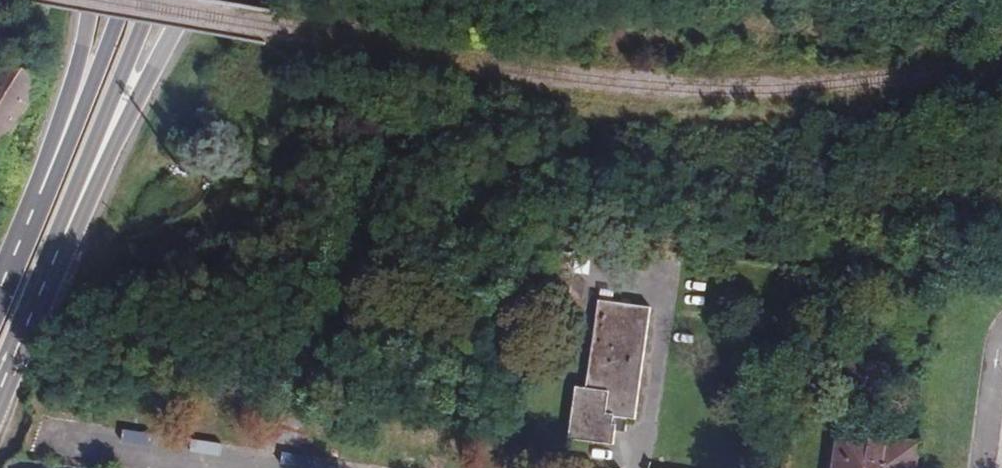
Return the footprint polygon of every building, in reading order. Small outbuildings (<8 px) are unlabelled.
[(0,70),(0,154),(44,84),(6,60),(0,70)] [(615,417),(636,420),(651,308),(599,301),(587,389),(577,388),(570,439),(614,445),(617,426),(614,425),(615,417)] [(871,340),(869,350),(852,348),(844,403),(884,409),(889,367),(897,368),(899,350),(892,349),(893,343),(871,340)] [(919,444),(840,434),(836,467),(916,467),(919,444)]
